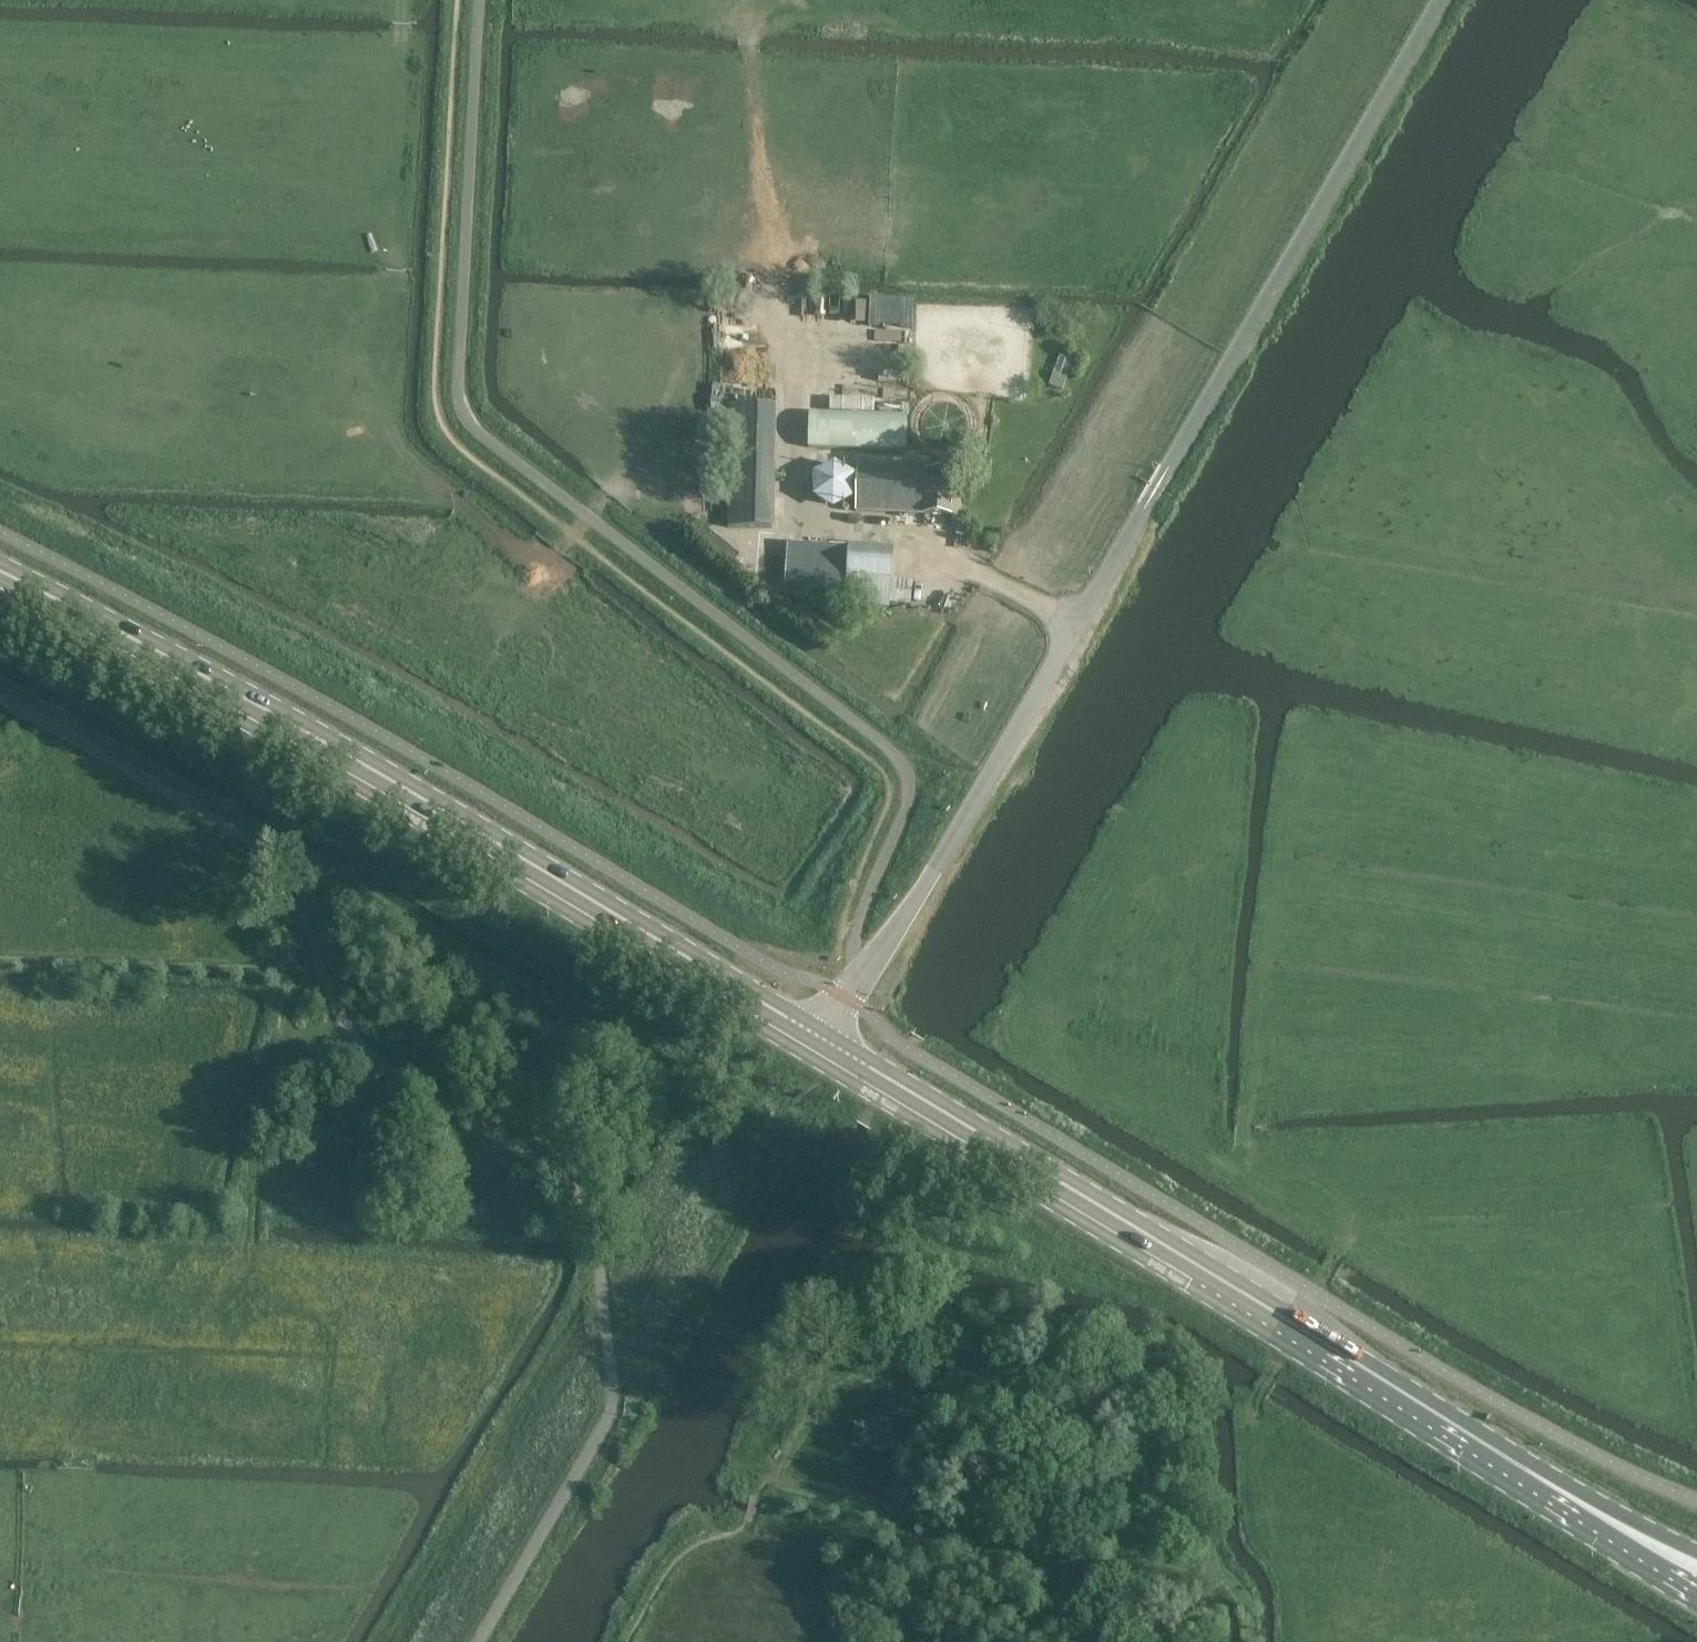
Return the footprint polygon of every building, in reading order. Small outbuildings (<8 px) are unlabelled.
[(727,528),(772,529),(775,406),(730,405),(727,528)] [(806,445),(893,450),(894,425),(808,421),(806,445)] [(856,500),(857,476),(837,463),(815,475),(815,498),(835,511),(856,500)] [(925,472),(858,468),(857,468),(857,476),(856,500),(855,511),(856,512),(856,511),(923,514),(923,515),(923,514),(951,516),(953,473),(926,472),(925,472)] [(850,545),(849,547),(787,543),(786,556),(778,556),(777,574),(785,574),(784,584),(812,585),(812,588),(846,591),(845,604),(888,607),(888,602),(910,603),(912,580),(890,579),(892,548),(850,545)]
